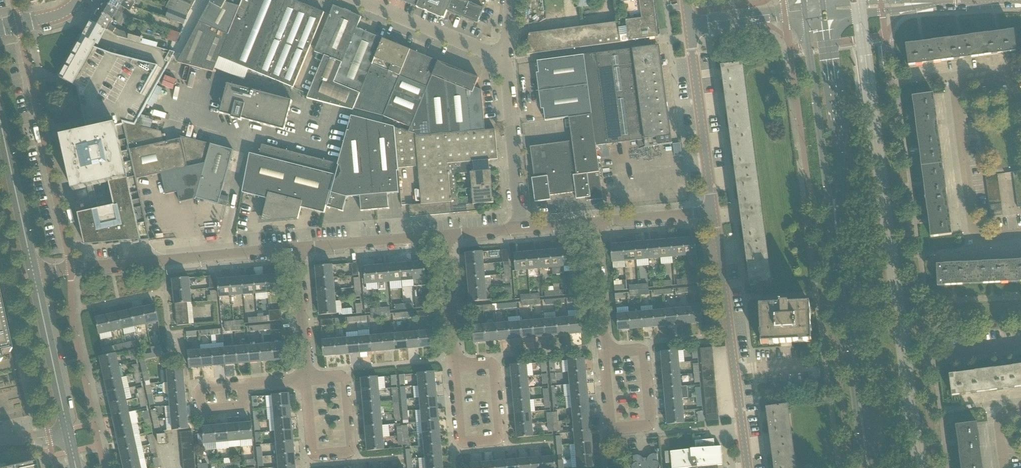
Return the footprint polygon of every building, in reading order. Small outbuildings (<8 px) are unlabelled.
[(103,1),(117,10),(119,11),(122,13),(125,8),(130,11),(131,11),(133,6),(122,0),(103,0),(103,1)] [(166,7),(175,11),(187,16),(192,7),(176,0),(170,0),(166,7)] [(219,57),(240,7),(225,4),(227,0),(211,0),(178,62),(213,71),(219,57)] [(310,46),(324,12),(295,0),(242,0),(240,7),(219,57),(293,87),(310,46)] [(447,10),(451,0),(419,0),(417,7),(444,18),(447,10)] [(447,10),(477,23),(487,0),(451,0),(447,10)] [(594,25),(597,45),(658,37),(653,0),(613,0),(616,22),(594,25)] [(103,1),(97,11),(114,21),(122,25),(124,21),(127,16),(122,13),(119,11),(117,10),(103,1)] [(316,48),(315,52),(318,53),(342,63),(357,28),(361,17),(333,5),(330,14),(316,48)] [(97,11),(91,21),(104,28),(111,33),(117,36),(121,31),(111,25),(114,21),(97,11)] [(175,11),(172,20),(184,24),(187,16),(175,11)] [(104,28),(91,21),(90,23),(83,35),(59,78),(77,87),(86,127),(87,132),(61,138),(73,191),(79,215),(85,246),(133,242),(140,241),(141,241),(149,240),(150,240),(137,179),(125,123),(135,126),(164,71),(173,55),(169,53),(162,65),(154,60),(153,62),(109,36),(111,33),(104,28)] [(597,45),(594,25),(529,33),(527,54),(597,45)] [(307,98),(353,110),(382,38),(357,28),(342,63),(318,53),(315,58),(322,61),(307,98)] [(177,42),(180,32),(170,30),(167,39),(177,42)] [(1014,30),(979,35),(981,56),(998,54),(997,52),(1002,51),(1002,53),(1017,51),(1014,30)] [(117,36),(141,43),(142,41),(141,41),(141,40),(142,40),(143,38),(142,38),(142,35),(127,31),(127,33),(121,31),(117,36)] [(979,35),(941,40),(944,61),(960,59),(960,57),(965,56),(965,58),(981,56),(979,35)] [(354,108),(383,116),(410,49),(382,38),(353,110),(354,108)] [(920,43),(905,45),(908,66),(923,64),(922,62),(927,61),(927,63),(944,61),(941,40),(924,42),(920,43)] [(641,48),(584,55),(592,114),(596,146),(644,139),(645,147),(672,144),(672,142),(670,142),(669,136),(671,136),(671,131),(669,132),(666,106),(667,106),(667,102),(665,103),(662,77),(664,77),(661,56),(659,56),(658,47),(651,48),(651,46),(645,47),(646,49),(642,50),(641,48)] [(411,127),(409,132),(419,135),(461,132),(485,130),(481,90),(475,87),(479,78),(410,49),(383,116),(384,116),(411,127)] [(545,121),(569,118),(569,117),(592,114),(584,55),(537,61),(539,73),(537,73),(537,77),(537,78),(539,89),(538,89),(538,90),(539,89),(539,93),(539,94),(541,105),(540,105),(541,105),(541,109),(544,109),(545,121)] [(750,277),(751,286),(771,283),(742,63),(722,66),(723,74),(725,74),(725,80),(724,80),(730,126),(732,126),(732,131),(731,131),(733,147),(734,147),(735,153),(733,153),(739,199),(741,199),(742,204),(740,204),(742,220),(744,220),(745,226),(743,226),(749,272),(751,271),(752,277),(750,277)] [(250,120),(284,130),(292,100),(227,83),(219,112),(232,116),(231,117),(241,120),(242,117),(250,119),(250,120)] [(933,94),(912,96),(917,132),(938,129),(936,113),(934,113),(933,108),(935,108),(933,94)] [(569,117),(569,118),(572,141),(530,147),(534,178),(532,178),(535,202),(548,200),(547,196),(575,192),(576,199),(590,197),(590,200),(603,199),(596,146),(592,114),(569,117)] [(351,116),(338,164),(338,165),(339,166),(327,207),(343,212),(343,211),(347,197),(360,196),(361,210),(361,211),(376,210),(389,209),(389,208),(388,194),(399,193),(397,171),(398,171),(398,168),(395,127),(351,116)] [(135,126),(125,123),(137,179),(161,173),(166,195),(177,192),(180,202),(196,199),(196,198),(219,204),(226,206),(228,201),(220,199),(234,150),(211,143),(135,126)] [(418,166),(421,204),(452,201),(453,213),(478,211),(478,204),(494,203),(493,198),(492,187),(472,188),(473,204),(459,205),(456,174),(455,163),(461,162),(490,160),(498,159),(495,129),(485,130),(461,132),(419,135),(409,132),(395,127),(398,168),(418,166)] [(917,132),(921,167),(942,164),(941,150),(939,150),(938,145),(940,145),(938,129),(917,132)] [(267,199),(266,202),(263,220),(293,219),(294,218),(298,219),(301,207),(324,213),(338,164),(322,160),(319,171),(304,167),(306,156),(262,145),(259,156),(250,153),(242,192),(267,199)] [(491,170),(490,170),(489,161),(490,161),(490,160),(461,162),(455,163),(456,174),(470,172),(472,188),(492,187),(491,176),(491,170)] [(942,164),(921,167),(926,202),(947,199),(945,183),(943,183),(942,178),(944,178),(942,164)] [(947,199),(926,202),(931,237),(952,234),(950,220),(948,220),(947,216),(949,215),(947,199)] [(410,217),(422,216),(453,213),(452,201),(421,204),(409,205),(410,217)] [(695,238),(683,239),(684,256),(697,254),(695,238)] [(683,239),(671,240),(672,257),(684,256),(683,239)] [(671,240),(659,241),(660,258),(661,265),(673,264),(672,257),(671,240)] [(659,241),(647,242),(648,259),(660,258),(659,241)] [(647,242),(635,243),(637,260),(648,259),(647,242)] [(635,243),(623,244),(625,261),(637,260),(635,243)] [(623,244),(611,245),(612,261),(612,262),(613,269),(625,268),(625,261),(623,244)] [(575,248),(562,250),(564,266),(564,272),(576,271),(575,265),(576,265),(575,248)] [(562,250),(550,251),(552,267),(553,274),(565,273),(564,272),(564,266),(562,250)] [(550,251),(538,252),(540,268),(552,267),(550,251)] [(466,253),(467,266),(484,264),(482,252),(466,253)] [(538,252),(527,253),(528,269),(540,268),(538,252)] [(528,269),(527,253),(514,254),(516,271),(528,269)] [(988,262),(972,263),(973,284),(1011,283),(1010,261),(993,262),(993,264),(989,264),(988,262)] [(1010,261),(1011,283),(1020,282),(1020,261),(1010,261)] [(424,262),(412,263),(414,280),(414,285),(426,284),(425,279),(426,279),(424,262)] [(412,263),(400,264),(402,281),(414,280),(412,263)] [(951,264),(936,265),(937,286),(973,284),(972,263),(955,264),(956,266),(951,266),(951,264)] [(400,264),(388,265),(390,282),(402,281),(400,264)] [(467,266),(468,277),(485,276),(484,264),(467,266)] [(316,267),(317,279),(334,277),(333,265),(316,267)] [(388,265),(376,266),(378,283),(390,282),(388,265)] [(378,283),(376,266),(364,267),(366,284),(378,283)] [(505,274),(502,274),(503,280),(505,280),(506,284),(511,283),(510,274),(505,274)] [(278,275),(266,276),(268,293),(280,292),(278,275)] [(266,276),(254,277),(256,294),(256,300),(268,299),(268,293),(266,276)] [(468,277),(469,289),(486,288),(485,276),(468,277)] [(254,277),(242,278),(244,295),(256,294),(254,277)] [(317,279),(318,291),(335,289),(334,277),(317,279)] [(173,279),(174,292),(190,290),(189,278),(173,279)] [(242,278),(230,279),(232,296),(244,295),(242,278)] [(232,296),(230,279),(218,280),(220,297),(232,296)] [(622,280),(614,281),(615,286),(615,291),(624,290),(624,285),(622,285),(622,280)] [(486,288),(469,289),(470,302),(487,300),(486,288)] [(318,291),(319,303),(336,301),(335,289),(318,291)] [(174,292),(175,304),(188,303),(188,302),(191,302),(190,290),(174,292)] [(540,293),(530,294),(531,305),(541,304),(540,293)] [(531,305),(530,294),(521,295),(522,306),(531,305)] [(336,301),(319,303),(320,315),(337,313),(336,301)] [(188,303),(175,304),(177,325),(190,324),(188,303)] [(780,305),(769,305),(759,306),(761,344),(811,342),(809,303),(788,304),(788,303),(780,303),(780,305)] [(155,305),(143,308),(147,324),(159,322),(155,305)] [(701,307),(689,308),(690,323),(703,322),(701,307)] [(143,308),(131,310),(135,327),(147,324),(143,308)] [(689,308),(677,309),(678,324),(690,323),(689,308)] [(8,353),(10,353),(0,309),(0,354),(8,352),(8,353)] [(677,309),(665,310),(666,325),(678,324),(677,309)] [(131,310),(120,313),(123,329),(124,335),(136,332),(135,327),(131,310)] [(665,310),(653,311),(655,326),(666,325),(665,310)] [(653,311),(641,313),(643,328),(655,326),(653,311)] [(556,312),(544,313),(545,320),(546,337),(558,336),(557,319),(556,319),(556,312)] [(120,313),(108,315),(112,332),(123,329),(120,313)] [(641,313),(629,314),(631,329),(643,328),(641,313)] [(631,329),(629,314),(617,315),(618,330),(631,329)] [(112,332),(108,315),(96,318),(100,334),(112,332)] [(581,317),(569,318),(570,335),(582,334),(581,317)] [(569,318),(557,319),(558,336),(570,335),(569,318)] [(545,320),(533,321),(534,338),(546,337),(545,320)] [(533,321),(521,322),(522,339),(534,338),(533,321)] [(521,322),(509,323),(510,340),(522,339),(521,322)] [(509,323),(497,324),(498,341),(510,340),(509,323)] [(497,324),(485,325),(486,342),(498,341),(497,324)] [(486,342),(485,325),(473,326),(474,343),(486,342)] [(430,331),(418,332),(420,347),(432,346),(430,331)] [(418,332),(406,333),(408,348),(420,347),(418,332)] [(406,333),(394,334),(396,349),(408,348),(406,333)] [(394,334),(382,335),(384,350),(396,349),(394,334)] [(382,335),(371,336),(372,351),(384,350),(382,335)] [(371,336),(359,338),(360,353),(372,351),(371,336)] [(359,338),(347,339),(348,354),(360,353),(359,338)] [(347,339),(335,340),(336,355),(348,354),(347,339)] [(336,355),(335,340),(323,341),(324,356),(336,355)] [(284,342),(272,344),(274,361),(286,359),(284,342)] [(272,344),(260,345),(262,362),(274,361),(272,344)] [(260,345),(248,346),(250,363),(262,362),(260,345)] [(161,346),(152,348),(153,353),(154,358),(162,356),(161,346)] [(248,346),(236,347),(238,364),(250,363),(248,346)] [(236,347),(224,348),(226,365),(238,364),(236,347)] [(224,348),(212,349),(214,366),(226,365),(224,348)] [(212,349),(200,350),(202,367),(214,366),(212,349)] [(202,367),(200,350),(188,352),(190,368),(202,367)] [(661,352),(662,364),(679,363),(678,351),(661,352)] [(100,357),(102,369),(119,365),(117,353),(100,357)] [(568,361),(562,361),(563,373),(569,372),(586,371),(584,359),(568,360),(568,361)] [(662,364),(663,376),(680,375),(679,363),(662,364)] [(511,365),(512,377),(527,376),(526,364),(511,365)] [(102,369),(105,381),(122,377),(119,365),(102,369)] [(985,370),(987,391),(1004,389),(1003,387),(1008,386),(1008,389),(1020,387),(1020,366),(985,370)] [(168,370),(169,382),(184,381),(183,368),(168,370)] [(987,391),(985,370),(949,375),(952,396),(966,394),(966,392),(971,391),(971,393),(987,391)] [(569,372),(570,384),(587,383),(586,371),(569,372)] [(418,373),(419,385),(435,384),(434,372),(418,373)] [(663,376),(664,388),(681,387),(680,375),(663,376)] [(512,377),(513,389),(528,388),(527,376),(512,377)] [(105,381),(108,392),(124,389),(122,377),(105,381)] [(378,377),(361,378),(362,391),(379,389),(386,389),(385,377),(378,377)] [(165,383),(162,385),(163,393),(165,394),(170,394),(185,393),(184,381),(169,382),(169,383),(165,383)] [(570,385),(563,385),(564,397),(571,396),(588,395),(587,383),(570,384),(570,385)] [(419,385),(420,397),(436,396),(435,384),(419,385)] [(681,387),(664,388),(665,400),(682,399),(688,398),(687,386),(681,387)] [(124,389),(108,392),(110,404),(127,401),(127,399),(132,398),(130,388),(124,389)] [(513,389),(514,401),(529,400),(528,388),(513,389)] [(362,391),(363,403),(380,401),(379,389),(362,391)] [(764,390),(766,399),(774,398),(773,389),(764,390)] [(170,394),(171,406),(186,405),(185,393),(170,394)] [(272,395),(273,407),(290,406),(289,393),(272,395)] [(571,396),(572,408),(589,407),(588,395),(571,396)] [(420,397),(421,409),(437,408),(436,396),(420,397)] [(665,400),(666,412),(683,411),(682,399),(665,400)] [(514,401),(515,413),(530,412),(529,400),(514,401)] [(110,404),(113,416),(129,412),(127,401),(110,404)] [(363,403),(364,415),(381,413),(380,401),(363,403)] [(171,406),(172,418),(187,417),(186,405),(171,406)] [(787,405),(767,408),(768,416),(770,416),(771,422),(769,422),(775,467),(777,467),(795,467),(787,405)] [(273,407),(274,419),(291,418),(290,406),(273,407)] [(572,408),(573,420),(590,419),(589,407),(572,408)] [(437,408),(421,409),(422,421),(438,420),(437,408)] [(683,411),(666,412),(667,424),(685,423),(683,411)] [(113,416),(115,428),(132,424),(129,412),(113,416)] [(515,413),(516,425),(531,424),(530,412),(515,413)] [(364,415),(365,427),(382,425),(381,413),(364,415)] [(172,418),(165,419),(166,431),(173,430),(178,430),(188,429),(187,417),(172,418)] [(274,419),(275,431),(292,430),(291,418),(274,419)] [(573,420),(574,432),(591,431),(590,419),(573,420)] [(422,421),(423,433),(439,432),(438,420),(422,421)] [(251,422),(239,423),(240,440),(253,439),(251,422)] [(239,423),(227,425),(229,442),(240,440),(239,423)] [(955,426),(960,461),(981,458),(979,442),(977,442),(976,437),(978,437),(977,423),(955,426)] [(115,428),(118,439),(135,436),(132,424),(115,428)] [(382,425),(365,427),(366,438),(383,437),(390,436),(389,424),(382,425)] [(531,424),(516,425),(517,437),(532,436),(531,424)] [(227,425),(215,426),(216,441),(217,443),(217,449),(229,448),(229,442),(227,425)] [(217,443),(215,426),(203,427),(204,434),(204,437),(204,444),(217,443)] [(275,431),(276,443),(293,442),(292,430),(275,431)] [(574,432),(575,444),(592,442),(591,431),(574,432)] [(423,433),(418,434),(418,442),(419,446),(424,445),(441,444),(439,432),(423,433)] [(165,434),(157,435),(158,444),(166,443),(165,434)] [(118,439),(120,451),(137,447),(135,436),(118,439)] [(383,437),(366,438),(367,451),(384,449),(383,437)] [(696,449),(671,451),(672,467),(685,467),(692,467),(713,467),(713,466),(723,465),(721,447),(715,447),(714,439),(695,441),(696,449)] [(276,443),(277,455),(294,454),(293,442),(276,443)] [(575,444),(576,456),(593,454),(592,442),(575,444)] [(424,445),(425,457),(442,456),(441,444),(424,445)] [(137,447),(120,451),(123,463),(140,459),(145,458),(142,446),(137,447)] [(277,455),(278,467),(295,465),(294,454),(277,455)] [(576,456),(577,467),(578,467),(594,467),(593,454),(576,456)] [(635,456),(633,456),(633,462),(634,463),(633,464),(632,465),(632,466),(632,467),(660,467),(660,466),(660,465),(659,464),(659,463),(658,462),(657,462),(658,461),(657,454),(655,454),(654,454),(653,454),(652,454),(651,455),(650,455),(649,456),(648,457),(647,458),(647,459),(647,460),(647,461),(647,462),(644,462),(644,461),(644,460),(643,459),(643,458),(642,457),(641,456),(640,456),(639,455),(638,455),(637,455),(635,455),(635,456)] [(426,467),(439,467),(443,467),(442,456),(425,457),(426,467)] [(542,457),(543,467),(555,467),(554,456),(542,457)] [(530,458),(531,467),(543,467),(542,457),(530,458)] [(518,459),(519,467),(531,467),(530,458),(518,459)] [(961,467),(983,467),(981,458),(960,461),(961,467)] [(123,463),(124,467),(142,467),(140,459),(123,463)] [(506,460),(507,467),(519,467),(518,459),(506,460)]
